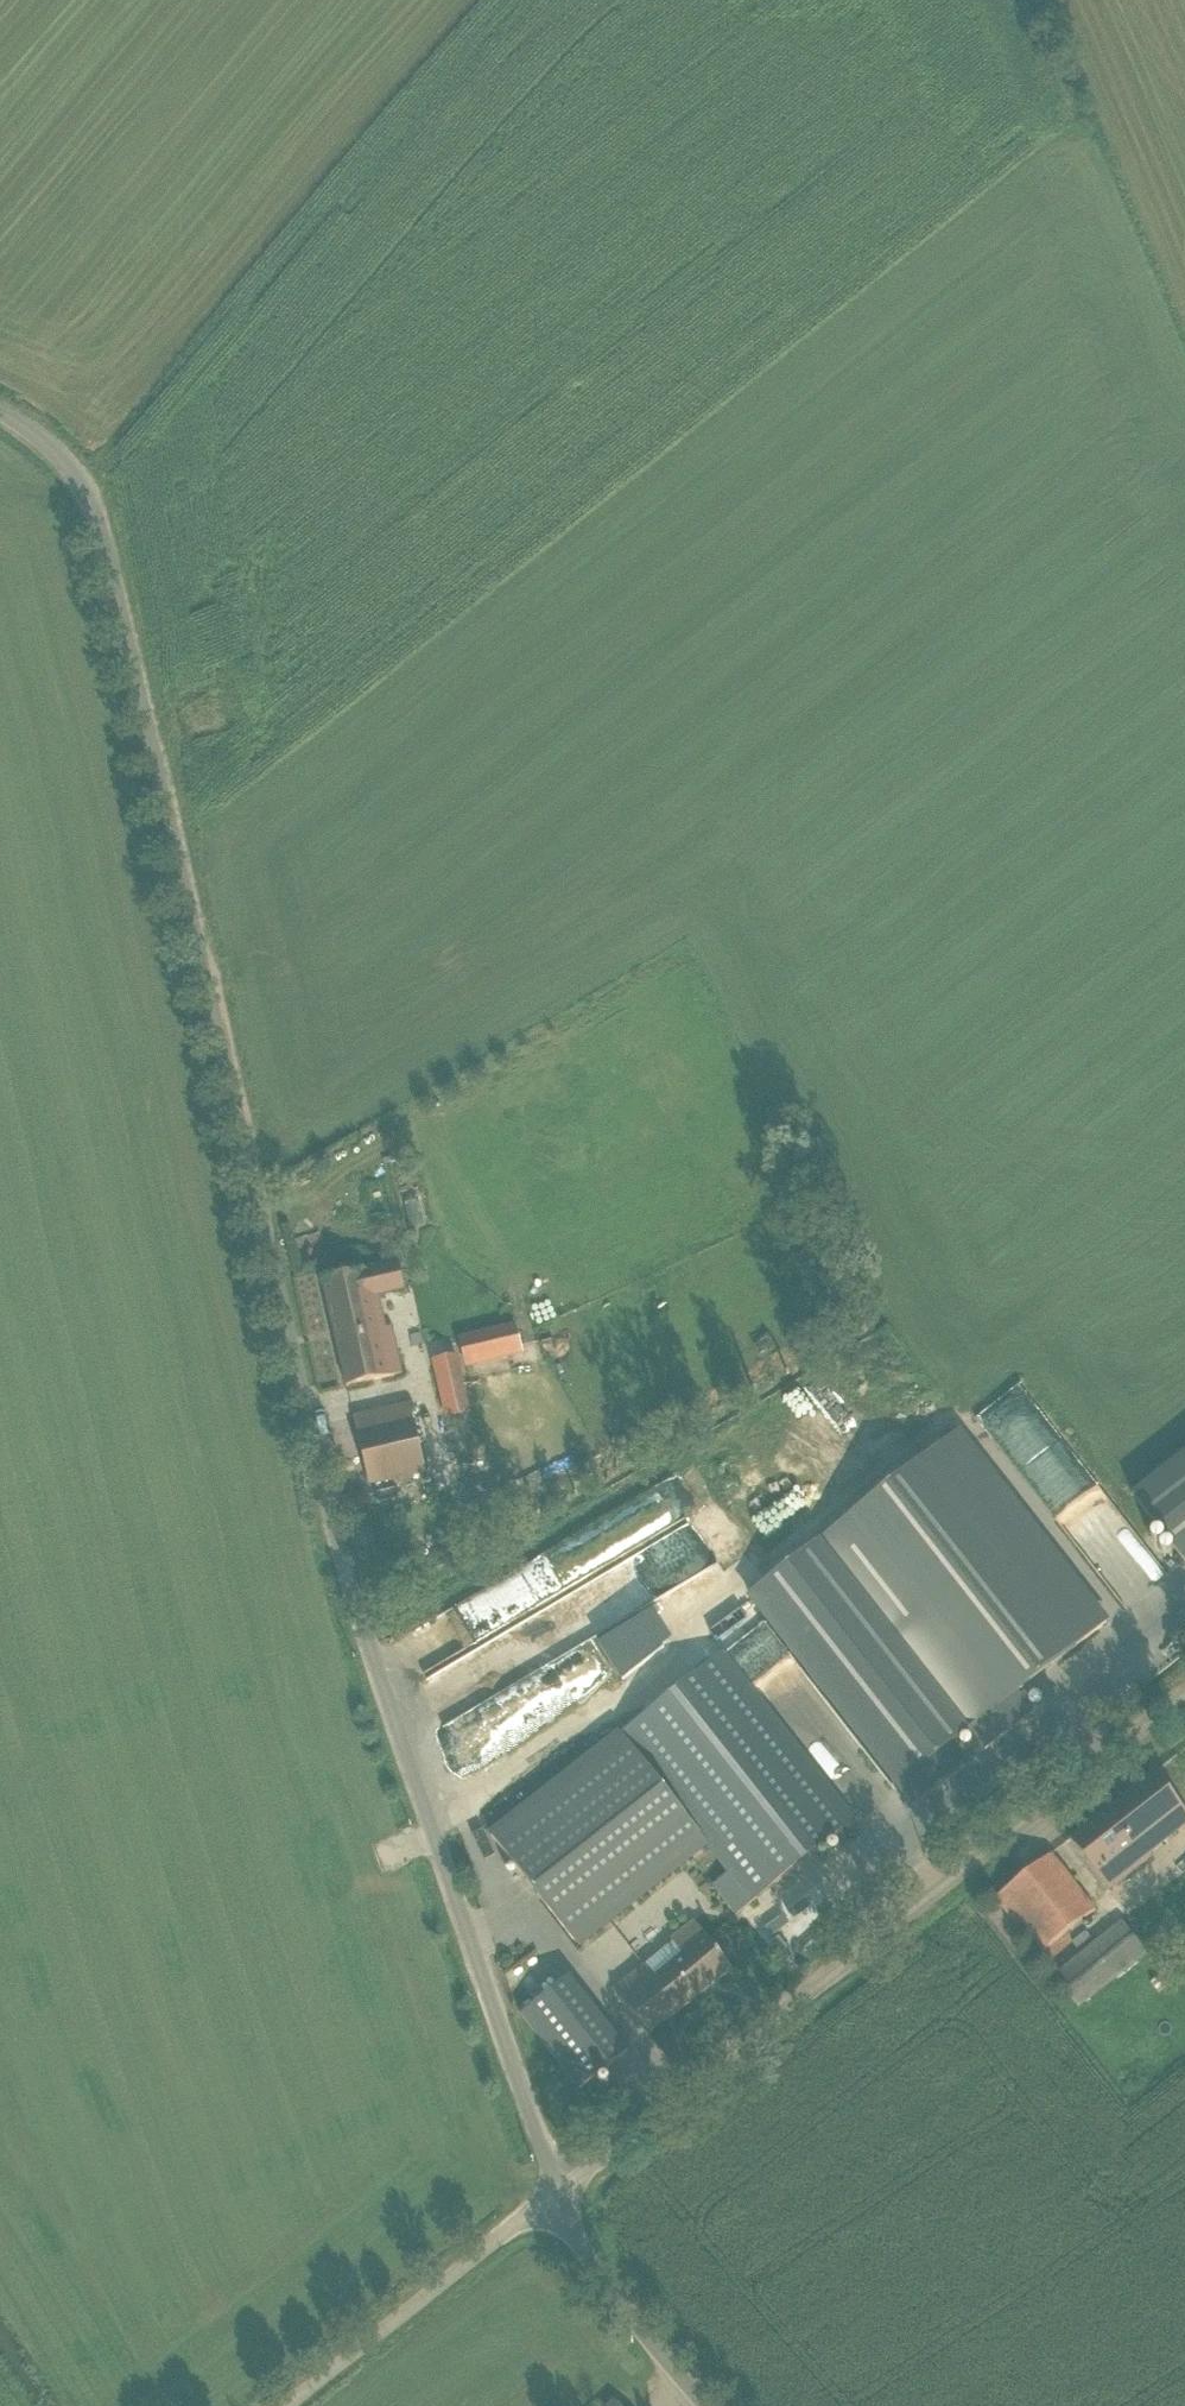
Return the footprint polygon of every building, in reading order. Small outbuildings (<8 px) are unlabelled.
[(324,1283),(346,1390),(404,1378),(387,1295),(407,1291),(401,1267),(324,1283)] [(473,1371),(533,1369),(531,1335),(472,1337),(473,1371)] [(444,1365),(453,1427),(480,1424),(471,1361),(444,1365)] [(374,1490),(434,1484),(427,1412),(368,1418),(374,1490)] [(977,1437),(830,1545),(989,1760),(1045,1719),(1030,1698),(1120,1631),(977,1437)] [(541,1624),(422,1690),(447,1735),(567,1670),(541,1624)] [(783,1628),(497,1830),(585,1955),(720,1860),(735,1881),(722,1890),(743,1920),(868,1833),(766,1689),(806,1661),(783,1628)] [(445,1645),(456,1661),(473,1649),(462,1633),(445,1645)] [(1145,1682),(1143,1668),(1126,1671),(1128,1685),(1145,1682)] [(1184,1827),(1184,1818),(1148,1774),(1066,1842),(1107,1891),(1184,1827)] [(1108,1920),(1065,1860),(1004,1903),(1047,1963),(1108,1920)] [(651,2039),(733,1973),(694,1925),(612,1990),(651,2039)] [(1087,2008),(1157,1964),(1135,1928),(1064,1973),(1087,2008)] [(590,2095),(640,2059),(581,1980),(532,2017),(590,2095)] [(625,2405),(654,2405),(640,2392),(625,2405)]
